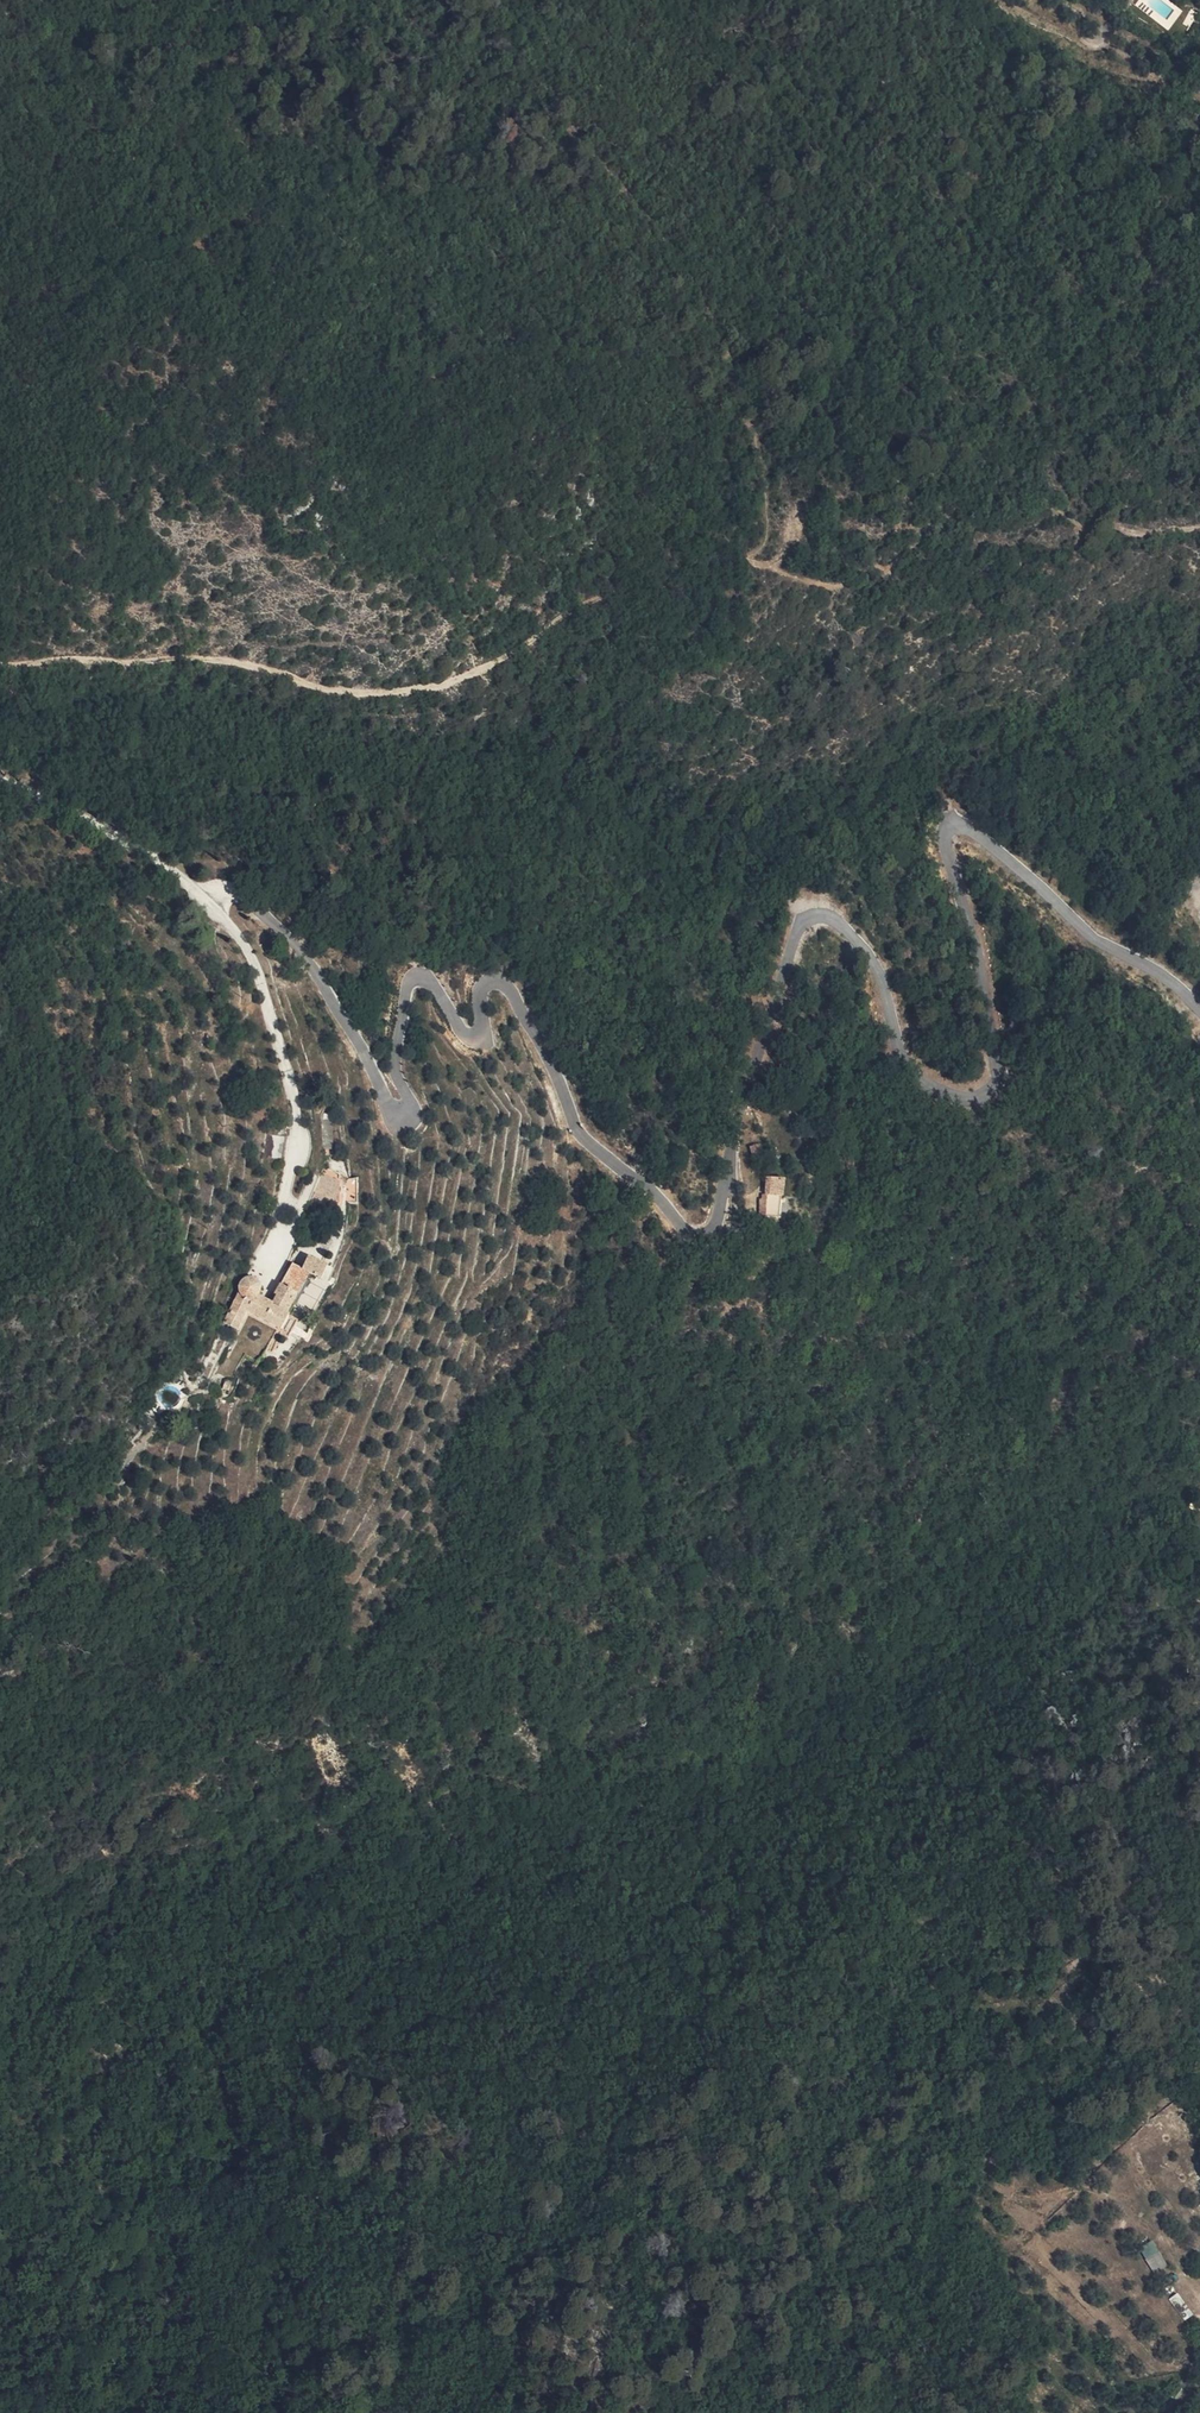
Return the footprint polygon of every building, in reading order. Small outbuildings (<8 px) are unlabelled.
[(280,1156),(284,1135),(263,1132),(259,1153),(280,1156)] [(787,1189),(788,1171),(773,1169),(772,1188),(787,1189)] [(342,1211),(351,1193),(326,1180),(316,1197),(342,1211)] [(315,1267),(329,1274),(330,1271),(337,1258),(317,1248),(311,1261),(300,1256),(284,1284),(289,1287),(285,1295),(267,1287),(272,1275),(271,1268),(269,1266),(266,1265),(261,1264),(257,1265),(253,1266),(250,1269),(248,1273),(247,1277),(248,1281),(249,1285),(233,1320),(244,1325),(246,1326),(256,1305),(286,1319),(293,1322),(301,1306),(296,1304),(315,1267)] [(1141,2247),(1155,2272),(1169,2264),(1155,2240),(1141,2247)]
